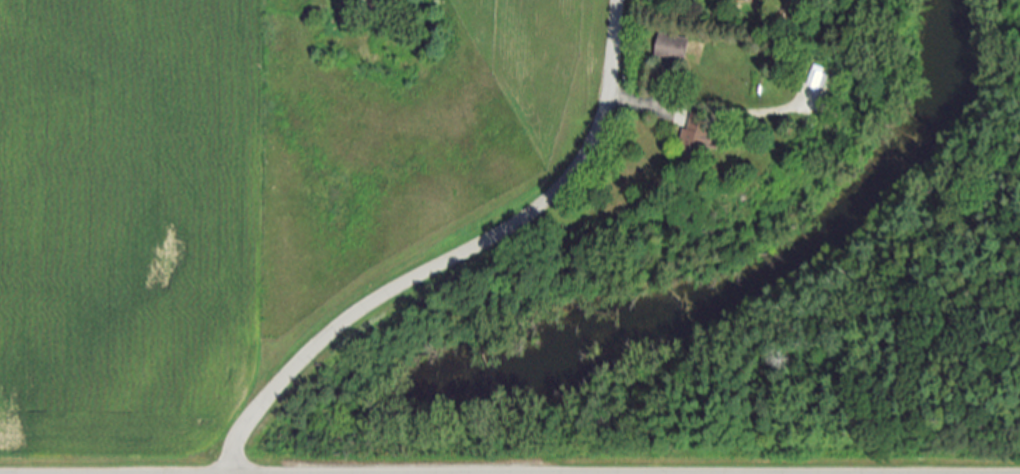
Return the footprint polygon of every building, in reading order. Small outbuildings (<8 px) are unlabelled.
[(686,62),(691,39),(660,32),(655,56),(686,62)] [(709,149),(722,151),(726,129),(713,126),(715,116),(693,112),(690,129),(687,129),(681,158),(706,163),(709,149)]
